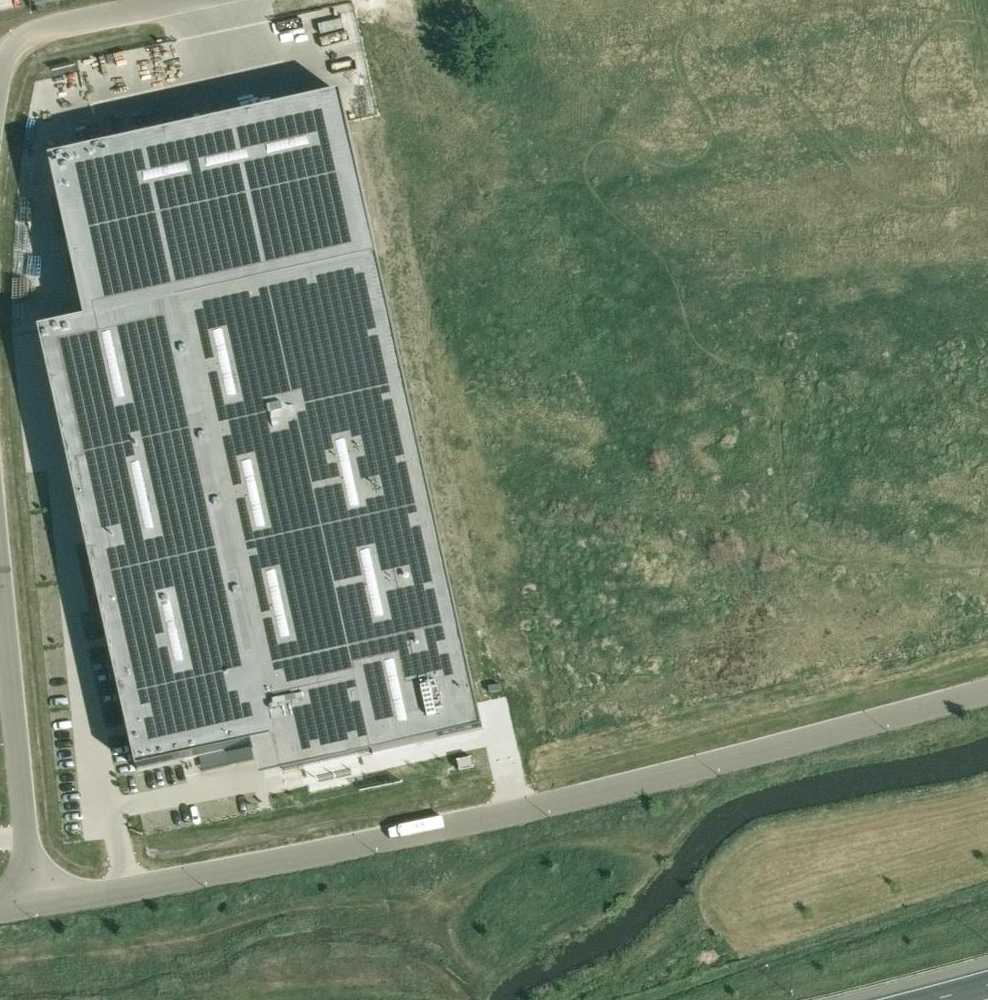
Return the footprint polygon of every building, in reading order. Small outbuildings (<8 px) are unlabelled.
[(86,320),(40,330),(41,333),(138,770),(277,740),(278,743),(284,770),(372,750),(373,755),(483,730),(477,701),(378,257),(348,120),(342,94),(50,159),(86,320)] [(472,757),(458,761),(460,771),(474,768),(472,757)]
